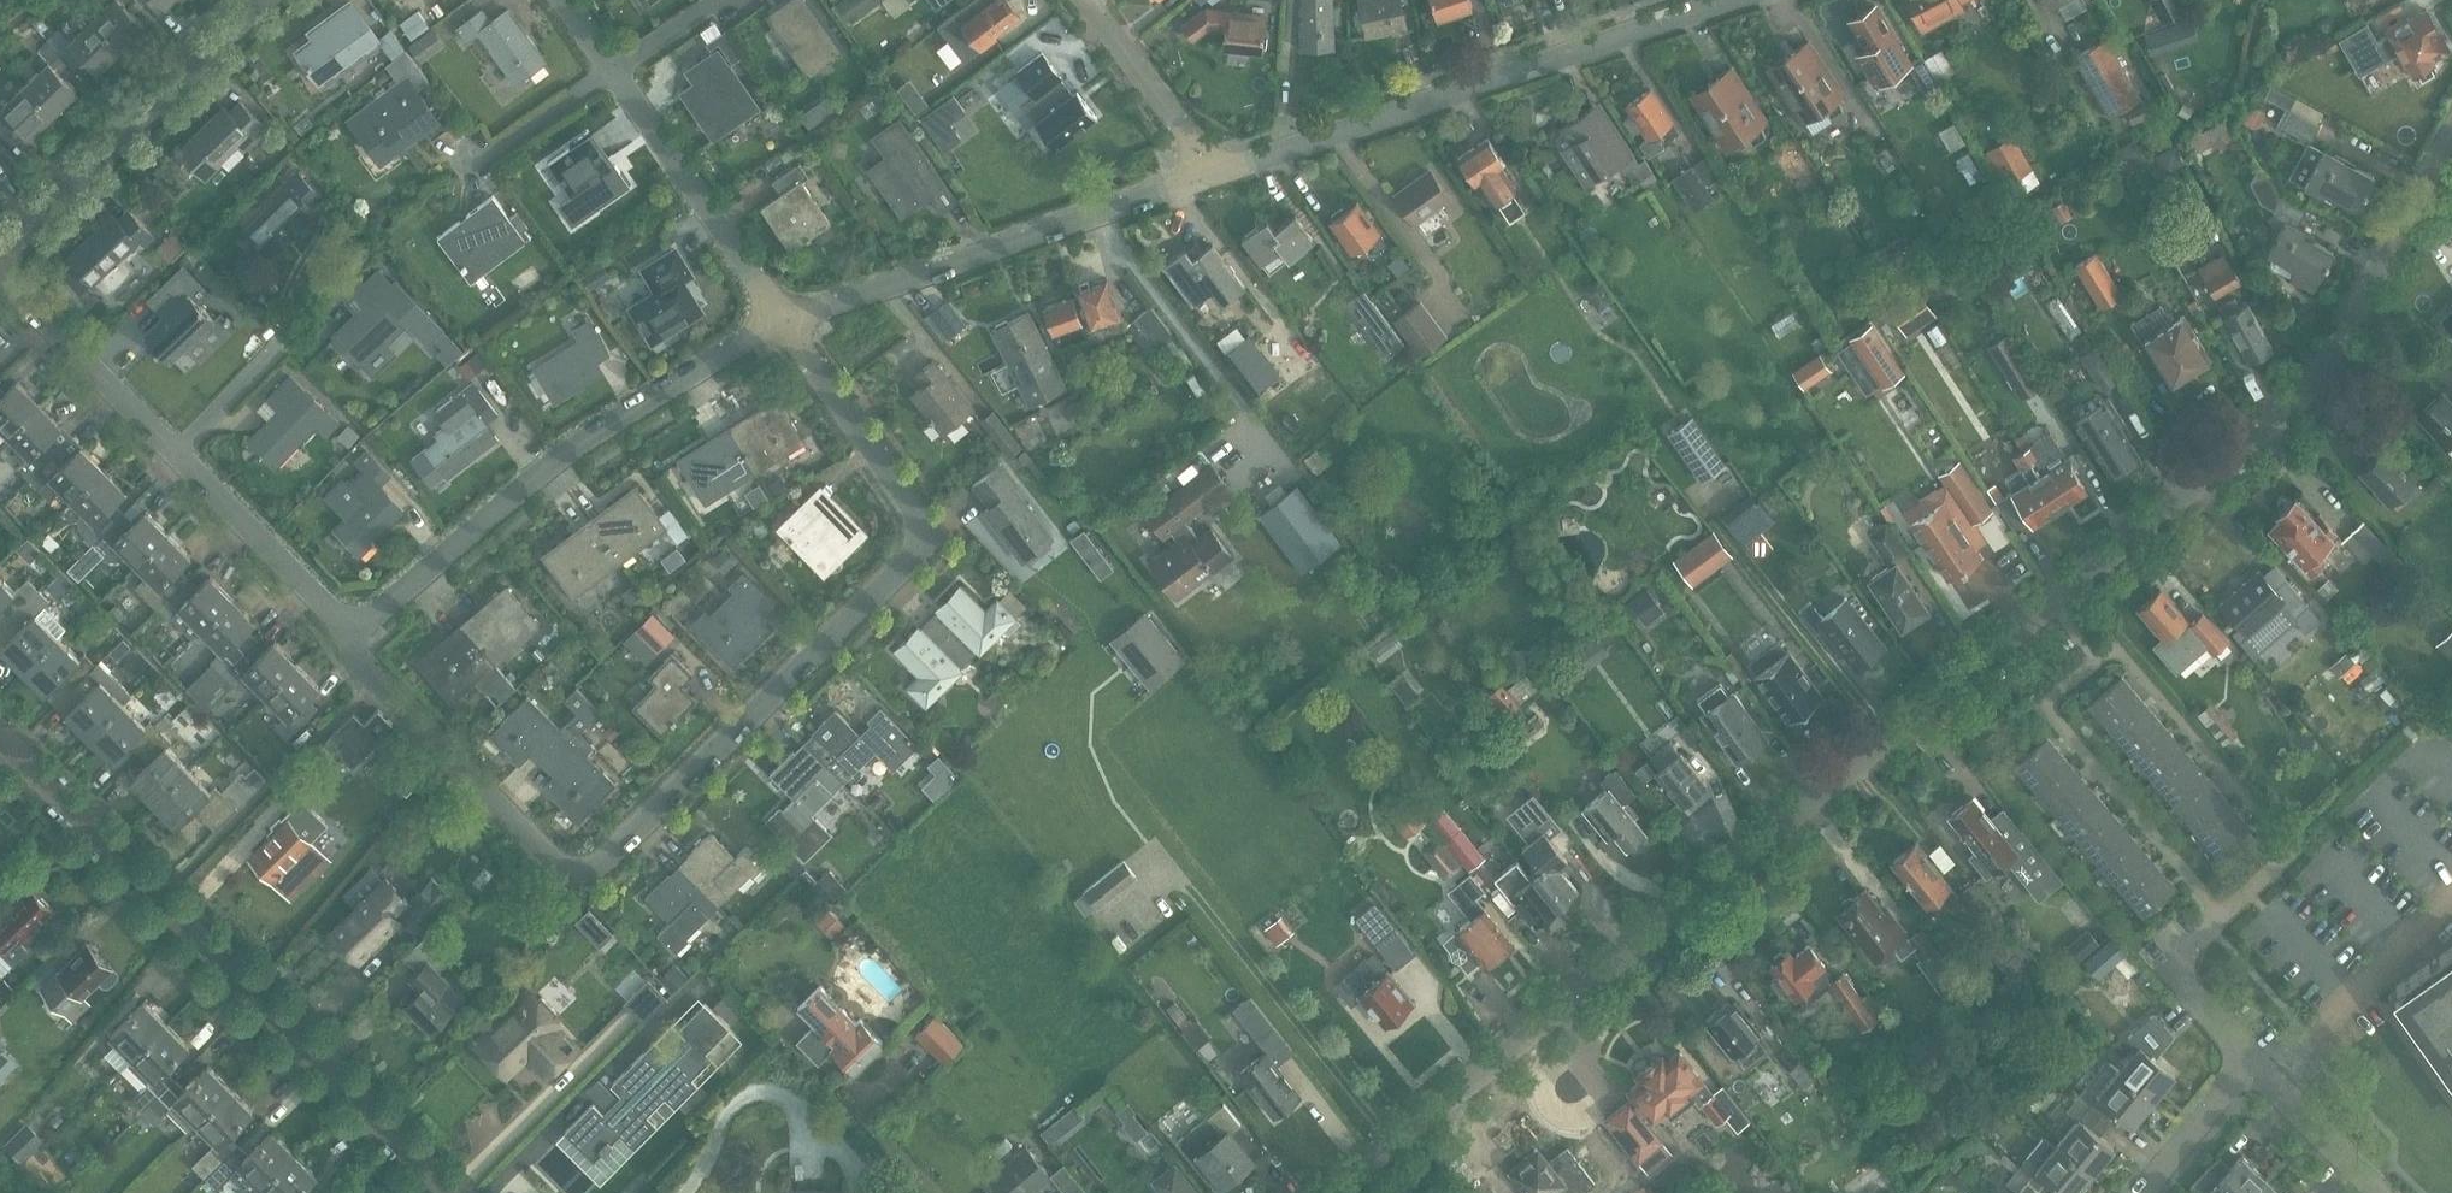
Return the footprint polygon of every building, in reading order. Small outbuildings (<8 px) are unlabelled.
[(93,19),(121,48),(145,25),(129,8),(137,0),(114,0),(93,19)] [(777,26),(801,61),(811,76),(840,56),(830,41),(802,0),(793,0),(782,8),(787,16),(777,26)] [(836,2),(837,3),(832,7),(845,25),(850,21),(852,22),(882,0),(839,0),(836,2)] [(896,17),(912,4),(909,0),(884,0),(896,17)] [(996,39),(994,36),(1021,16),(1009,0),(993,0),(961,24),(982,51),(996,39)] [(1301,20),(1303,50),(1335,48),(1334,23),(1341,23),(1341,6),(1333,7),(1333,0),(1303,0),(1304,20),(1301,20)] [(1367,34),(1381,31),(1381,33),(1408,28),(1402,0),(1360,0),(1367,34)] [(1422,7),(1434,4),(1438,17),(1474,6),(1472,0),(1421,0),(1422,7)] [(1959,0),(1908,0),(1923,28),(1928,26),(1930,30),(1941,24),(1939,20),(1946,16),(1949,20),(1953,18),(1950,13),(1963,7),(1959,0)] [(2150,1),(2162,22),(2185,10),(2180,0),(2152,0),(2150,1)] [(298,51),(323,85),(379,43),(350,3),(335,13),(340,20),(298,51)] [(1936,82),(1920,55),(1909,62),(1874,5),(1850,20),(1866,47),(1856,53),(1877,86),(1908,67),(1923,90),(1936,82)] [(490,23),(481,12),(458,30),(467,41),(478,32),(517,82),(546,60),(507,9),(490,23)] [(1226,22),(1224,47),(1263,51),(1265,22),(1246,20),(1247,13),(1205,9),(1184,25),(1193,37),(1215,21),(1226,22)] [(430,25),(418,10),(402,23),(413,38),(430,25)] [(2433,63),(2431,60),(2449,50),(2426,10),(2404,23),(2402,20),(2387,29),(2389,34),(2378,40),(2368,24),(2340,40),(2360,74),(2399,52),(2413,76),(2416,74),(2420,82),(2423,83),(2435,76),(2436,72),(2431,65),(2433,63)] [(948,18),(905,52),(915,64),(957,31),(948,18)] [(93,19),(72,40),(59,28),(47,39),(71,64),(82,54),(97,70),(121,48),(93,19)] [(719,22),(699,36),(706,45),(710,51),(718,45),(732,64),(743,57),(725,32),(719,22)] [(410,45),(421,61),(445,44),(434,28),(410,45)] [(378,39),(392,57),(405,47),(391,29),(378,39)] [(2163,32),(2147,37),(2153,55),(2169,50),(2163,32)] [(2112,37),(2106,40),(2076,58),(2110,115),(2140,98),(2114,53),(2120,49),(2112,37)] [(61,74),(71,64),(47,39),(36,50),(48,63),(26,84),(53,112),(77,90),(61,74)] [(1808,44),(1769,70),(1812,135),(1832,122),(1829,118),(1842,109),(1839,98),(1842,96),(1808,44)] [(414,59),(406,48),(388,61),(396,72),(414,59)] [(698,82),(684,92),(716,137),(757,109),(717,52),(690,71),(698,82)] [(1042,52),(1017,71),(1036,96),(1024,105),(1056,147),(1097,115),(1086,100),(1078,90),(1072,94),(1060,79),(1062,78),(1042,52)] [(1764,135),(1761,124),(1765,121),(1731,70),(1691,96),(1725,148),(1745,135),(1751,144),(1764,135)] [(419,138),(417,135),(437,119),(406,78),(387,92),(385,89),(364,105),(366,108),(350,120),(379,158),(392,148),(397,154),(419,138)] [(53,112),(26,84),(3,106),(0,103),(0,126),(3,129),(14,119),(29,135),(53,112)] [(2272,87),(2266,98),(2278,105),(2284,94),(2272,87)] [(1651,90),(1629,105),(1634,113),(1624,119),(1634,135),(1644,128),(1649,135),(1638,143),(1647,157),(1664,145),(1662,143),(1678,132),(1672,122),(1651,90)] [(920,95),(908,104),(916,116),(929,107),(920,95)] [(954,96),(922,118),(944,149),(960,139),(949,123),(965,111),(954,96)] [(2153,111),(2148,100),(2126,110),(2132,121),(2153,111)] [(180,151),(206,179),(224,162),(230,169),(245,155),(241,151),(265,128),(242,103),(229,115),(224,110),(180,151)] [(1625,171),(1638,162),(1597,103),(1562,128),(1572,142),(1562,148),(1587,184),(1619,162),(1625,171)] [(805,115),(812,126),(824,118),(817,107),(805,115)] [(2290,111),(2281,127),(2310,142),(2318,127),(2290,111)] [(931,193),(943,209),(956,200),(899,120),(875,138),(889,157),(871,170),(902,214),(931,193)] [(595,135),(555,162),(577,194),(564,203),(577,222),(633,185),(620,165),(617,167),(595,135)] [(2025,216),(2036,209),(2024,189),(2040,180),(2014,137),(1987,154),(2025,216)] [(1479,182),(1495,204),(1499,202),(1511,220),(1526,209),(1514,192),(1518,189),(1501,166),(1505,163),(1488,138),(1458,159),(1476,184),(1479,182)] [(2334,197),(2356,209),(2373,178),(2323,150),(2303,186),(2331,202),(2334,197)] [(1706,185),(1722,174),(1707,154),(1672,178),(1694,210),(1714,196),(1706,185)] [(1638,162),(1625,171),(1634,184),(1653,171),(1644,158),(1638,162)] [(763,205),(791,249),(831,223),(804,181),(811,176),(802,163),(774,180),(782,192),(763,205)] [(317,211),(311,205),(322,194),(299,171),(288,182),(292,186),(248,230),(273,255),(317,211)] [(1397,194),(1415,220),(1448,196),(1430,171),(1397,194)] [(2261,204),(2272,210),(2279,197),(2271,181),(2255,173),(2250,182),(2261,204)] [(493,197),(442,235),(473,275),(523,236),(521,233),(529,227),(517,212),(509,218),(493,197)] [(2279,198),(2273,210),(2275,214),(2282,210),(2293,216),(2289,223),(2295,227),(2305,209),(2282,197),(2279,198)] [(1345,210),(1344,208),(1333,215),(1335,218),(1332,220),(1354,250),(1368,239),(1376,251),(1387,243),(1357,202),(1345,210)] [(73,264),(62,274),(79,290),(89,280),(94,285),(97,282),(109,294),(134,269),(127,262),(131,259),(126,254),(139,242),(143,246),(154,236),(129,210),(118,220),(113,215),(68,259),(73,264)] [(2277,233),(2266,252),(2272,255),(2271,263),(2274,266),(2290,275),(2312,287),(2332,252),(2315,242),(2297,232),(2299,229),(2295,227),(2289,223),(2293,216),(2282,210),(2275,214),(2268,218),(2275,232),(2277,233)] [(1242,239),(1268,274),(1313,240),(1295,216),(1276,231),(1267,220),(1242,239)] [(187,244),(174,231),(157,248),(170,261),(187,244)] [(1165,265),(1194,303),(1210,291),(1221,305),(1244,287),(1212,244),(1193,259),(1186,250),(1165,265)] [(690,316),(684,306),(694,300),(681,280),(690,274),(676,252),(652,266),(666,288),(635,308),(654,339),(690,316)] [(2076,265),(2101,306),(2121,294),(2096,253),(2076,265)] [(1409,265),(1400,254),(1389,264),(1398,275),(1409,265)] [(2201,267),(2216,295),(2240,281),(2225,254),(2201,267)] [(172,309),(145,335),(172,363),(217,319),(201,303),(212,292),(185,263),(155,291),(172,309)] [(611,276),(603,264),(587,274),(596,287),(611,276)] [(1960,290),(1946,269),(1921,286),(1935,307),(1960,290)] [(358,312),(334,334),(364,365),(408,323),(428,343),(443,328),(396,280),(392,284),(379,270),(355,293),(369,307),(361,315),(358,312)] [(1079,294),(1077,295),(1044,307),(1054,334),(1082,323),(1083,327),(1088,325),(1090,324),(1092,328),(1122,317),(1107,277),(1077,288),(1079,294)] [(1612,299),(1597,279),(1584,288),(1599,309),(1612,299)] [(1364,290),(1347,302),(1388,357),(1405,344),(1364,290)] [(1920,290),(1891,310),(1907,334),(1936,314),(1920,290)] [(2236,297),(2219,306),(2249,361),(2273,348),(2248,304),(2242,307),(2236,297)] [(965,324),(948,300),(930,313),(934,317),(930,320),(944,339),(965,324)] [(1444,334),(1419,302),(1396,320),(1421,352),(1444,334)] [(2133,322),(2170,383),(2210,358),(2183,314),(2171,321),(2161,305),(2133,322)] [(1135,319),(1158,350),(1163,346),(1181,371),(1192,362),(1151,307),(1135,319)] [(993,330),(1009,362),(1014,359),(1026,382),(1020,385),(1024,392),(1017,396),(1022,407),(1066,385),(1028,312),(993,330)] [(583,341),(537,369),(555,399),(601,371),(595,361),(606,354),(588,323),(576,330),(583,341)] [(1851,338),(1852,340),(1882,384),(1883,386),(1903,373),(1871,325),(1851,338)] [(1250,347),(1240,334),(1224,346),(1234,359),(1250,347)] [(2006,337),(1990,347),(2024,398),(2039,388),(2006,337)] [(453,339),(438,353),(448,364),(463,349),(453,339)] [(2095,347),(2082,356),(2103,388),(2116,379),(2095,347)] [(1279,374),(1261,350),(1231,372),(1249,396),(1279,374)] [(475,352),(460,365),(470,378),(486,365),(475,352)] [(1820,354),(1794,371),(1803,386),(1830,369),(1820,354)] [(1168,360),(1157,369),(1165,380),(1177,371),(1168,360)] [(914,395),(944,433),(974,409),(935,361),(917,375),(925,386),(914,395)] [(339,423),(291,376),(268,400),(258,409),(269,419),(248,440),(275,466),(316,424),(327,435),(339,423)] [(8,433),(39,403),(16,381),(5,391),(0,385),(0,426),(8,433)] [(440,438),(413,459),(433,485),(446,476),(447,478),(499,440),(486,423),(498,414),(473,382),(435,410),(446,425),(436,433),(440,438)] [(2112,473),(2140,456),(2128,437),(2132,435),(2107,395),(2103,398),(2100,394),(2094,393),(2072,408),(2070,414),(2083,435),(2087,433),(2112,473)] [(2447,447),(2451,441),(2451,405),(2440,393),(2419,413),(2436,430),(2434,433),(2447,447)] [(778,398),(729,429),(756,472),(805,441),(778,398)] [(1085,399),(1070,407),(1081,428),(1095,421),(1085,399)] [(22,461),(17,465),(30,478),(61,447),(51,437),(62,426),(39,403),(8,433),(21,447),(14,453),(22,461)] [(995,412),(983,421),(1011,456),(1023,447),(995,412)] [(1692,417),(1669,433),(1702,479),(1725,463),(1692,417)] [(348,426),(338,437),(350,447),(360,436),(348,426)] [(707,503),(756,472),(729,429),(680,460),(707,503)] [(2033,444),(2023,451),(2060,507),(2086,490),(2065,457),(2050,433),(2033,444)] [(62,488),(73,499),(104,469),(82,447),(71,457),(61,447),(30,478),(40,488),(51,499),(62,488)] [(1014,455),(1020,462),(1029,455),(1024,447),(1014,455)] [(2402,490),(2411,499),(2421,489),(2413,480),(2418,475),(2401,457),(2396,462),(2383,448),(2362,469),(2379,486),(2376,489),(2389,503),(2402,490)] [(360,555),(405,510),(380,485),(390,475),(366,451),(355,461),(365,472),(350,487),(342,479),(326,495),(347,517),(334,529),(360,555)] [(2013,529),(2029,518),(2034,524),(2060,507),(2023,451),(2014,456),(2022,468),(2005,479),(2012,491),(2004,496),(1996,484),(1987,489),(2013,529)] [(1164,538),(1172,532),(1179,541),(1152,562),(1178,597),(1232,555),(1212,529),(1200,538),(1185,519),(1186,518),(1188,520),(1232,487),(1213,461),(1145,514),(1164,538)] [(1937,489),(1919,500),(1926,511),(1909,522),(1946,577),(1981,554),(1972,541),(1982,534),(1975,524),(1993,511),(1959,461),(1939,474),(1949,488),(1940,494),(1937,489)] [(1000,463),(973,484),(991,507),(985,512),(1024,561),(1053,538),(1015,490),(1019,487),(1000,463)] [(82,530),(94,542),(124,512),(114,501),(125,491),(104,469),(73,499),(85,511),(79,517),(80,527),(82,530)] [(780,477),(769,485),(775,495),(787,488),(780,477)] [(2436,477),(2430,483),(2439,492),(2445,486),(2436,477)] [(769,498),(761,486),(752,492),(759,504),(769,498)] [(1297,486),(1260,513),(1302,568),(1339,540),(1297,486)] [(591,521),(621,561),(666,528),(636,488),(591,521)] [(2318,547),(2336,530),(2319,512),(2316,516),(2295,494),(2293,496),(2290,494),(2283,492),(2277,497),(2279,506),(2281,508),(2279,510),(2281,512),(2271,522),(2311,565),(2323,554),(2318,547)] [(1748,494),(1723,514),(1759,559),(1774,547),(1762,532),(1772,524),(1748,494)] [(781,528),(826,573),(866,533),(833,500),(821,512),(819,509),(812,515),(803,506),(781,528)] [(675,505),(665,510),(678,538),(688,533),(675,505)] [(126,553),(137,564),(168,534),(147,511),(135,522),(124,512),(94,542),(111,559),(120,559),(126,553)] [(32,520),(26,526),(35,536),(45,526),(39,520),(32,520)] [(573,596),(621,561),(591,521),(544,556),(573,596)] [(2395,579),(2407,568),(2364,521),(2352,532),(2395,579)] [(1897,560),(1907,553),(1887,522),(1870,534),(1890,564),(1870,577),(1902,625),(1929,608),(1897,560)] [(1692,584),(1731,555),(1713,531),(1675,561),(1692,584)] [(191,556),(168,534),(137,564),(149,576),(138,587),(158,608),(158,607),(159,607),(190,577),(180,567),(191,556)] [(736,562),(724,550),(713,560),(725,572),(736,562)] [(1105,557),(1093,565),(1102,577),(1114,568),(1105,557)] [(2219,603),(2245,632),(2271,610),(2278,618),(2287,610),(2292,615),(2306,603),(2284,578),(2273,587),(2257,569),(2219,603)] [(60,574),(48,586),(58,596),(70,584),(60,574)] [(200,629),(201,629),(232,598),(210,576),(199,587),(190,577),(159,607),(170,619),(172,616),(192,637),(200,629)] [(766,618),(761,613),(772,603),(743,576),(734,585),(739,591),(711,619),(706,614),(696,624),(735,664),(765,634),(757,626),(766,618)] [(8,620),(39,589),(28,578),(15,592),(0,577),(0,612),(8,620)] [(2317,591),(2326,600),(2339,587),(2329,578),(2317,591)] [(643,595),(636,584),(622,594),(630,605),(643,595)] [(940,611),(931,620),(969,658),(1000,628),(1003,630),(1016,617),(998,599),(986,610),(962,586),(938,609),(940,611)] [(2230,640),(2204,610),(2190,622),(2187,619),(2187,618),(2160,587),(2136,608),(2162,637),(2153,646),(2178,673),(2207,647),(2214,654),(2230,640)] [(539,627),(505,588),(462,626),(496,665),(539,627)] [(1664,610),(1647,588),(1629,602),(1646,624),(1664,610)] [(18,630),(3,645),(26,668),(58,636),(59,636),(67,628),(44,605),(50,600),(39,589),(8,620),(18,630)] [(1810,602),(1799,611),(1833,652),(1834,654),(1849,656),(1850,654),(1857,662),(1882,642),(1846,597),(1822,616),(1810,602)] [(245,632),(255,622),(232,598),(201,629),(222,651),(212,661),(223,672),(254,642),(245,632)] [(1364,635),(1381,622),(1366,602),(1349,616),(1364,635)] [(127,615),(116,604),(110,610),(122,621),(127,615)] [(1145,612),(1111,639),(1150,687),(1184,659),(1158,628),(1160,627),(1150,616),(1149,617),(1145,612)] [(654,615),(638,631),(659,652),(675,635),(654,615)] [(940,693),(937,690),(969,658),(931,620),(922,629),(920,628),(897,650),(921,675),(908,687),(927,706),(940,693)] [(518,690),(496,665),(462,626),(419,663),(454,702),(483,676),(505,702),(518,690)] [(2436,645),(2451,661),(2451,630),(2436,645)] [(58,636),(26,668),(48,691),(63,676),(74,686),(96,665),(84,653),(80,658),(59,636),(58,636)] [(1795,719),(1807,710),(1806,708),(1822,695),(1788,649),(1787,650),(1779,639),(1748,662),(1756,673),(1755,674),(1789,720),(1793,717),(1795,719)] [(129,646),(123,640),(112,651),(118,657),(129,646)] [(253,682),(266,694),(297,663),(275,641),(264,652),(254,642),(223,672),(238,687),(247,688),(253,682)] [(2347,652),(2331,665),(2341,678),(2357,665),(2347,652)] [(636,707),(663,735),(697,700),(681,685),(693,674),(674,655),(651,676),(659,684),(636,707)] [(96,665),(74,686),(84,696),(69,711),(92,734),(124,702),(133,694),(101,661),(96,665)] [(318,707),(309,697),(320,686),(297,663),(266,694),(287,716),(276,726),(287,737),(318,707)] [(1395,678),(1409,701),(1423,692),(1409,669),(1395,678)] [(2090,703),(2111,728),(2143,702),(2122,676),(2090,703)] [(1527,677),(1507,692),(1518,705),(1537,691),(1527,677)] [(1743,706),(1744,705),(1735,692),(1734,693),(1733,692),(1730,694),(1721,682),(1698,699),(1707,711),(1704,713),(1738,759),(1767,737),(1743,706)] [(1483,698),(1518,744),(1544,724),(1536,712),(1528,718),(1518,705),(1507,692),(1501,684),(1483,698)] [(579,714),(570,723),(562,731),(529,697),(491,735),(519,763),(537,746),(553,762),(581,734),(602,713),(578,689),(566,701),(579,714)] [(1007,700),(997,689),(985,701),(996,712),(1007,700)] [(1686,722),(1667,701),(1654,713),(1673,734),(1686,722)] [(128,742),(139,753),(161,730),(150,720),(146,724),(124,702),(92,734),(114,756),(128,742)] [(2143,702),(2111,728),(2132,753),(2164,727),(2143,702)] [(2237,733),(2211,703),(2198,715),(2224,745),(2237,733)] [(815,735),(806,744),(844,782),(874,751),(877,754),(878,754),(893,770),(916,748),(920,744),(882,706),(869,719),(873,723),(861,735),(836,710),(813,733),(815,735)] [(354,713),(326,739),(352,766),(380,740),(363,722),(354,713)] [(1451,730),(1441,718),(1425,732),(1436,744),(1451,730)] [(612,726),(604,734),(612,741),(619,734),(612,726)] [(2132,753),(2153,778),(2185,752),(2164,727),(2132,753)] [(166,746),(172,741),(161,730),(139,753),(148,763),(133,778),(156,801),(189,769),(166,746)] [(593,746),(581,734),(553,762),(562,771),(544,788),(578,823),(617,785),(586,754),(593,746)] [(2301,736),(2301,751),(2313,751),(2313,737),(2301,736)] [(2013,765),(2035,791),(2068,763),(2046,737),(2013,765)] [(1656,773),(1683,804),(1708,783),(1681,752),(1680,753),(1671,741),(1651,758),(1660,769),(1656,773)] [(781,807),(767,820),(805,859),(831,833),(812,813),(844,782),(806,744),(796,754),(794,751),(770,775),(795,800),(784,810),(781,807)] [(2185,752),(2153,778),(2173,803),(2206,777),(2185,752)] [(937,776),(924,789),(935,801),(959,779),(940,758),(929,768),(937,776)] [(2068,763),(2035,791),(2056,815),(2089,788),(2068,763)] [(246,776),(242,771),(222,792),(216,786),(211,791),(189,769),(156,801),(179,824),(194,808),(215,829),(266,779),(255,768),(246,776)] [(1607,790),(1584,809),(1606,835),(1601,839),(1612,853),(1623,843),(1628,849),(1646,834),(1622,804),(1636,792),(1616,769),(1600,782),(1607,790)] [(2173,803),(2194,828),(2226,802),(2206,777),(2173,803)] [(864,805),(874,795),(862,782),(844,801),(858,814),(854,818),(872,834),(882,823),(864,805)] [(2056,815),(2077,840),(2110,813),(2089,788),(2056,815)] [(1518,860),(1497,878),(1503,885),(1535,924),(1544,917),(1547,920),(1555,914),(1553,910),(1559,905),(1562,907),(1571,901),(1569,896),(1578,889),(1559,867),(1567,860),(1549,837),(1561,828),(1533,793),(1507,814),(1528,841),(1521,847),(1537,867),(1529,873),(1518,860)] [(2063,880),(2022,829),(2008,840),(1973,797),(1950,815),(1978,850),(1971,856),(1987,876),(2008,859),(2011,864),(2028,884),(2040,898),(2063,880)] [(276,874),(277,876),(271,882),(291,902),(330,864),(309,843),(328,824),(302,798),(283,817),(288,822),(256,854),(264,862),(265,868),(269,873),(276,874)] [(1405,800),(1387,816),(1408,839),(1426,824),(1405,800)] [(2216,854),(2248,827),(2226,802),(2194,828),(2216,854)] [(2110,813),(2077,840),(2098,865),(2131,838),(2110,813)] [(1486,857),(1462,827),(1446,840),(1470,869),(1486,857)] [(689,858),(681,866),(720,905),(752,874),(754,877),(766,864),(748,846),(737,858),(712,832),(688,856),(689,858)] [(1461,863),(1438,836),(1422,850),(1446,877),(1461,863)] [(2098,865),(2119,890),(2152,862),(2131,838),(2098,865)] [(1916,843),(1893,861),(1922,897),(1930,907),(1944,897),(1949,903),(1959,896),(1950,885),(1916,843)] [(1088,891),(1099,906),(1138,876),(1126,861),(1088,891)] [(2174,888),(2168,881),(2152,862),(2119,890),(2141,916),(2174,888)] [(691,940),(688,937),(720,905),(681,866),(672,876),(670,874),(647,897),(672,922),(660,934),(678,952),(691,940)] [(384,879),(371,867),(344,894),(359,907),(334,932),(359,958),(372,946),(375,950),(386,938),(383,935),(384,934),(382,932),(399,915),(415,931),(453,894),(435,876),(410,899),(388,876),(384,879)] [(830,872),(819,882),(835,900),(846,890),(830,872)] [(1457,929),(1458,931),(1450,937),(1446,941),(1453,949),(1455,957),(1462,960),(1469,969),(1482,959),(1486,964),(1489,961),(1493,964),(1500,958),(1499,953),(1513,942),(1485,907),(1484,908),(1475,896),(1484,888),(1473,874),(1450,892),(1471,917),(1457,929)] [(35,927),(52,910),(31,888),(0,918),(0,944),(3,947),(0,950),(0,952),(13,965),(27,951),(19,943),(26,936),(29,939),(38,930),(35,927)] [(1837,911),(1835,913),(1872,960),(1892,944),(1901,956),(1912,947),(1920,958),(1917,960),(1946,1001),(1964,988),(1936,948),(1935,949),(1921,928),(1909,936),(1906,933),(1907,932),(1887,908),(1883,911),(1865,888),(1852,899),(1844,898),(1838,903),(1837,911)] [(1397,966),(1414,952),(1376,904),(1359,917),(1397,966)] [(828,910),(817,922),(834,938),(846,926),(828,910)] [(590,912),(577,925),(588,937),(602,924),(590,912)] [(1291,933),(1279,917),(1267,927),(1279,943),(1291,933)] [(421,970),(412,979),(422,989),(406,1006),(431,1032),(466,997),(438,967),(454,951),(433,930),(407,956),(421,970)] [(2090,931),(2067,951),(2077,963),(2101,943),(2090,931)] [(2113,936),(2084,962),(2097,976),(2126,951),(2113,936)] [(2028,961),(2009,940),(1993,955),(2012,976),(2028,961)] [(1773,963),(1771,964),(1779,974),(1771,980),(1780,992),(1788,986),(1797,996),(1803,1005),(1833,984),(1847,1004),(1864,1028),(1876,1020),(1859,995),(1843,971),(1834,977),(1825,965),(1809,944),(1792,957),(1787,952),(1785,953),(1780,952),(1773,957),(1773,963)] [(58,972),(42,987),(73,1019),(89,1003),(82,996),(97,981),(102,985),(107,986),(114,980),(115,975),(109,970),(110,968),(87,945),(59,973),(58,972)] [(2396,987),(2411,1008),(2404,1013),(2427,1046),(2434,1041),(2451,1066),(2451,947),(2396,987)] [(1361,995),(1386,1025),(1414,1002),(1375,955),(1338,985),(1353,1002),(1361,995)] [(688,976),(675,963),(660,978),(674,991),(688,976)] [(2067,973),(2058,981),(2069,993),(2078,985),(2067,973)] [(0,986),(0,1003),(2,1006),(17,991),(6,980),(0,986)] [(665,1000),(649,983),(628,1003),(645,1020),(665,1000)] [(886,1043),(861,1019),(858,1022),(821,986),(800,1007),(816,1023),(797,1041),(820,1063),(834,1049),(857,1072),(886,1043)] [(553,1015),(557,1012),(542,996),(538,999),(531,992),(478,1044),(507,1074),(528,1054),(547,1074),(577,1046),(557,1025),(560,1022),(553,1015)] [(743,1009),(726,993),(713,1005),(730,1022),(743,1009)] [(1249,995),(1233,1008),(1261,1043),(1277,1031),(1249,995)] [(1770,1045),(1733,1000),(1722,1010),(1719,1006),(1707,1016),(1710,1019),(1707,1022),(1744,1067),(1770,1045)] [(110,1034),(132,1057),(167,1024),(145,1001),(110,1034)] [(691,1077),(711,1057),(705,1051),(729,1026),(704,1002),(679,1028),(687,1036),(668,1054),(655,1041),(612,1084),(623,1094),(604,1113),(593,1103),(565,1131),(594,1159),(603,1150),(605,1152),(614,1143),(611,1141),(620,1132),(635,1147),(657,1124),(646,1114),(665,1095),(675,1106),(697,1083),(691,1077)] [(964,1042),(935,1014),(915,1034),(944,1062),(964,1042)] [(2136,1047),(2118,1069),(2117,1070),(2152,1100),(2173,1074),(2152,1057),(2170,1035),(2153,1015),(2127,1037),(2136,1047)] [(164,1069),(188,1046),(167,1024),(132,1057),(133,1058),(123,1069),(141,1088),(130,1099),(142,1111),(174,1079),(164,1069)] [(18,1063),(0,1045),(0,1080),(18,1063)] [(1787,1045),(1775,1055),(1787,1070),(1787,1069),(1803,1088),(1814,1078),(1787,1045)] [(1694,1097),(1700,1103),(1716,1122),(1739,1104),(1724,1085),(1714,1093),(1704,1080),(1679,1049),(1667,1060),(1662,1054),(1636,1075),(1640,1081),(1628,1090),(1651,1120),(1664,1110),(1669,1117),(1694,1097)] [(1241,1073),(1275,1116),(1303,1094),(1268,1050),(1241,1073)] [(2107,1061),(2077,1097),(2109,1124),(2118,1114),(2132,1125),(2152,1100),(2117,1070),(2118,1069),(2108,1060),(2107,1061)] [(174,1079),(142,1111),(153,1123),(160,1117),(168,1109),(188,1129),(195,1122),(230,1089),(209,1067),(184,1090),(174,1079)] [(215,1143),(193,1164),(204,1176),(238,1144),(228,1134),(252,1112),(230,1089),(195,1122),(215,1143)] [(2077,1118),(2058,1142),(2092,1171),(2113,1146),(2100,1135),(2109,1124),(2077,1097),(2067,1110),(2077,1118)] [(1629,1100),(1604,1120),(1639,1164),(1664,1143),(1629,1100)] [(1207,1116),(1178,1140),(1216,1187),(1225,1180),(1226,1182),(1251,1161),(1229,1134),(1241,1123),(1224,1103),(1208,1117),(1207,1116)] [(1953,1118),(1955,1116),(1943,1103),(1931,1113),(1948,1130),(1957,1122),(1953,1118)] [(1129,1104),(1118,1113),(1125,1123),(1137,1114),(1129,1104)] [(5,1144),(22,1162),(45,1139),(28,1122),(5,1144)] [(1053,1124),(1042,1132),(1051,1144),(1062,1135),(1053,1124)] [(238,1144),(204,1176),(216,1188),(223,1182),(231,1174),(250,1192),(252,1192),(258,1187),(293,1153),(272,1132),(248,1155),(238,1144)] [(2092,1171),(2058,1142),(2054,1146),(2044,1137),(2017,1170),(2043,1192),(2051,1182),(2064,1192),(2074,1192),(2092,1171)] [(992,1176),(1006,1192),(1033,1192),(1054,1175),(1029,1145),(992,1176)] [(264,1192),(298,1192),(315,1177),(293,1153),(258,1187),(264,1192)] [(2191,1186),(2198,1192),(2251,1192),(2264,1179),(2241,1156),(2231,1166),(2221,1156),(2191,1186)] [(570,1192),(585,1192),(598,1181),(588,1169),(574,1181),(554,1160),(547,1167),(570,1192)] [(1053,1172),(1071,1192),(1092,1192),(1065,1162),(1053,1172)] [(1499,1192),(1575,1192),(1566,1180),(1556,1188),(1552,1191),(1532,1163),(1510,1180),(1513,1183),(1499,1192)] [(1176,1164),(1156,1180),(1166,1192),(1199,1192),(1176,1164)] [(2015,1192),(2042,1192),(2043,1192),(2017,1170),(2005,1184),(2016,1192),(2015,1192)] [(2264,1179),(2251,1192),(2278,1192),(2264,1179)] [(1644,1184),(1633,1192),(1650,1192),(1644,1184)]
